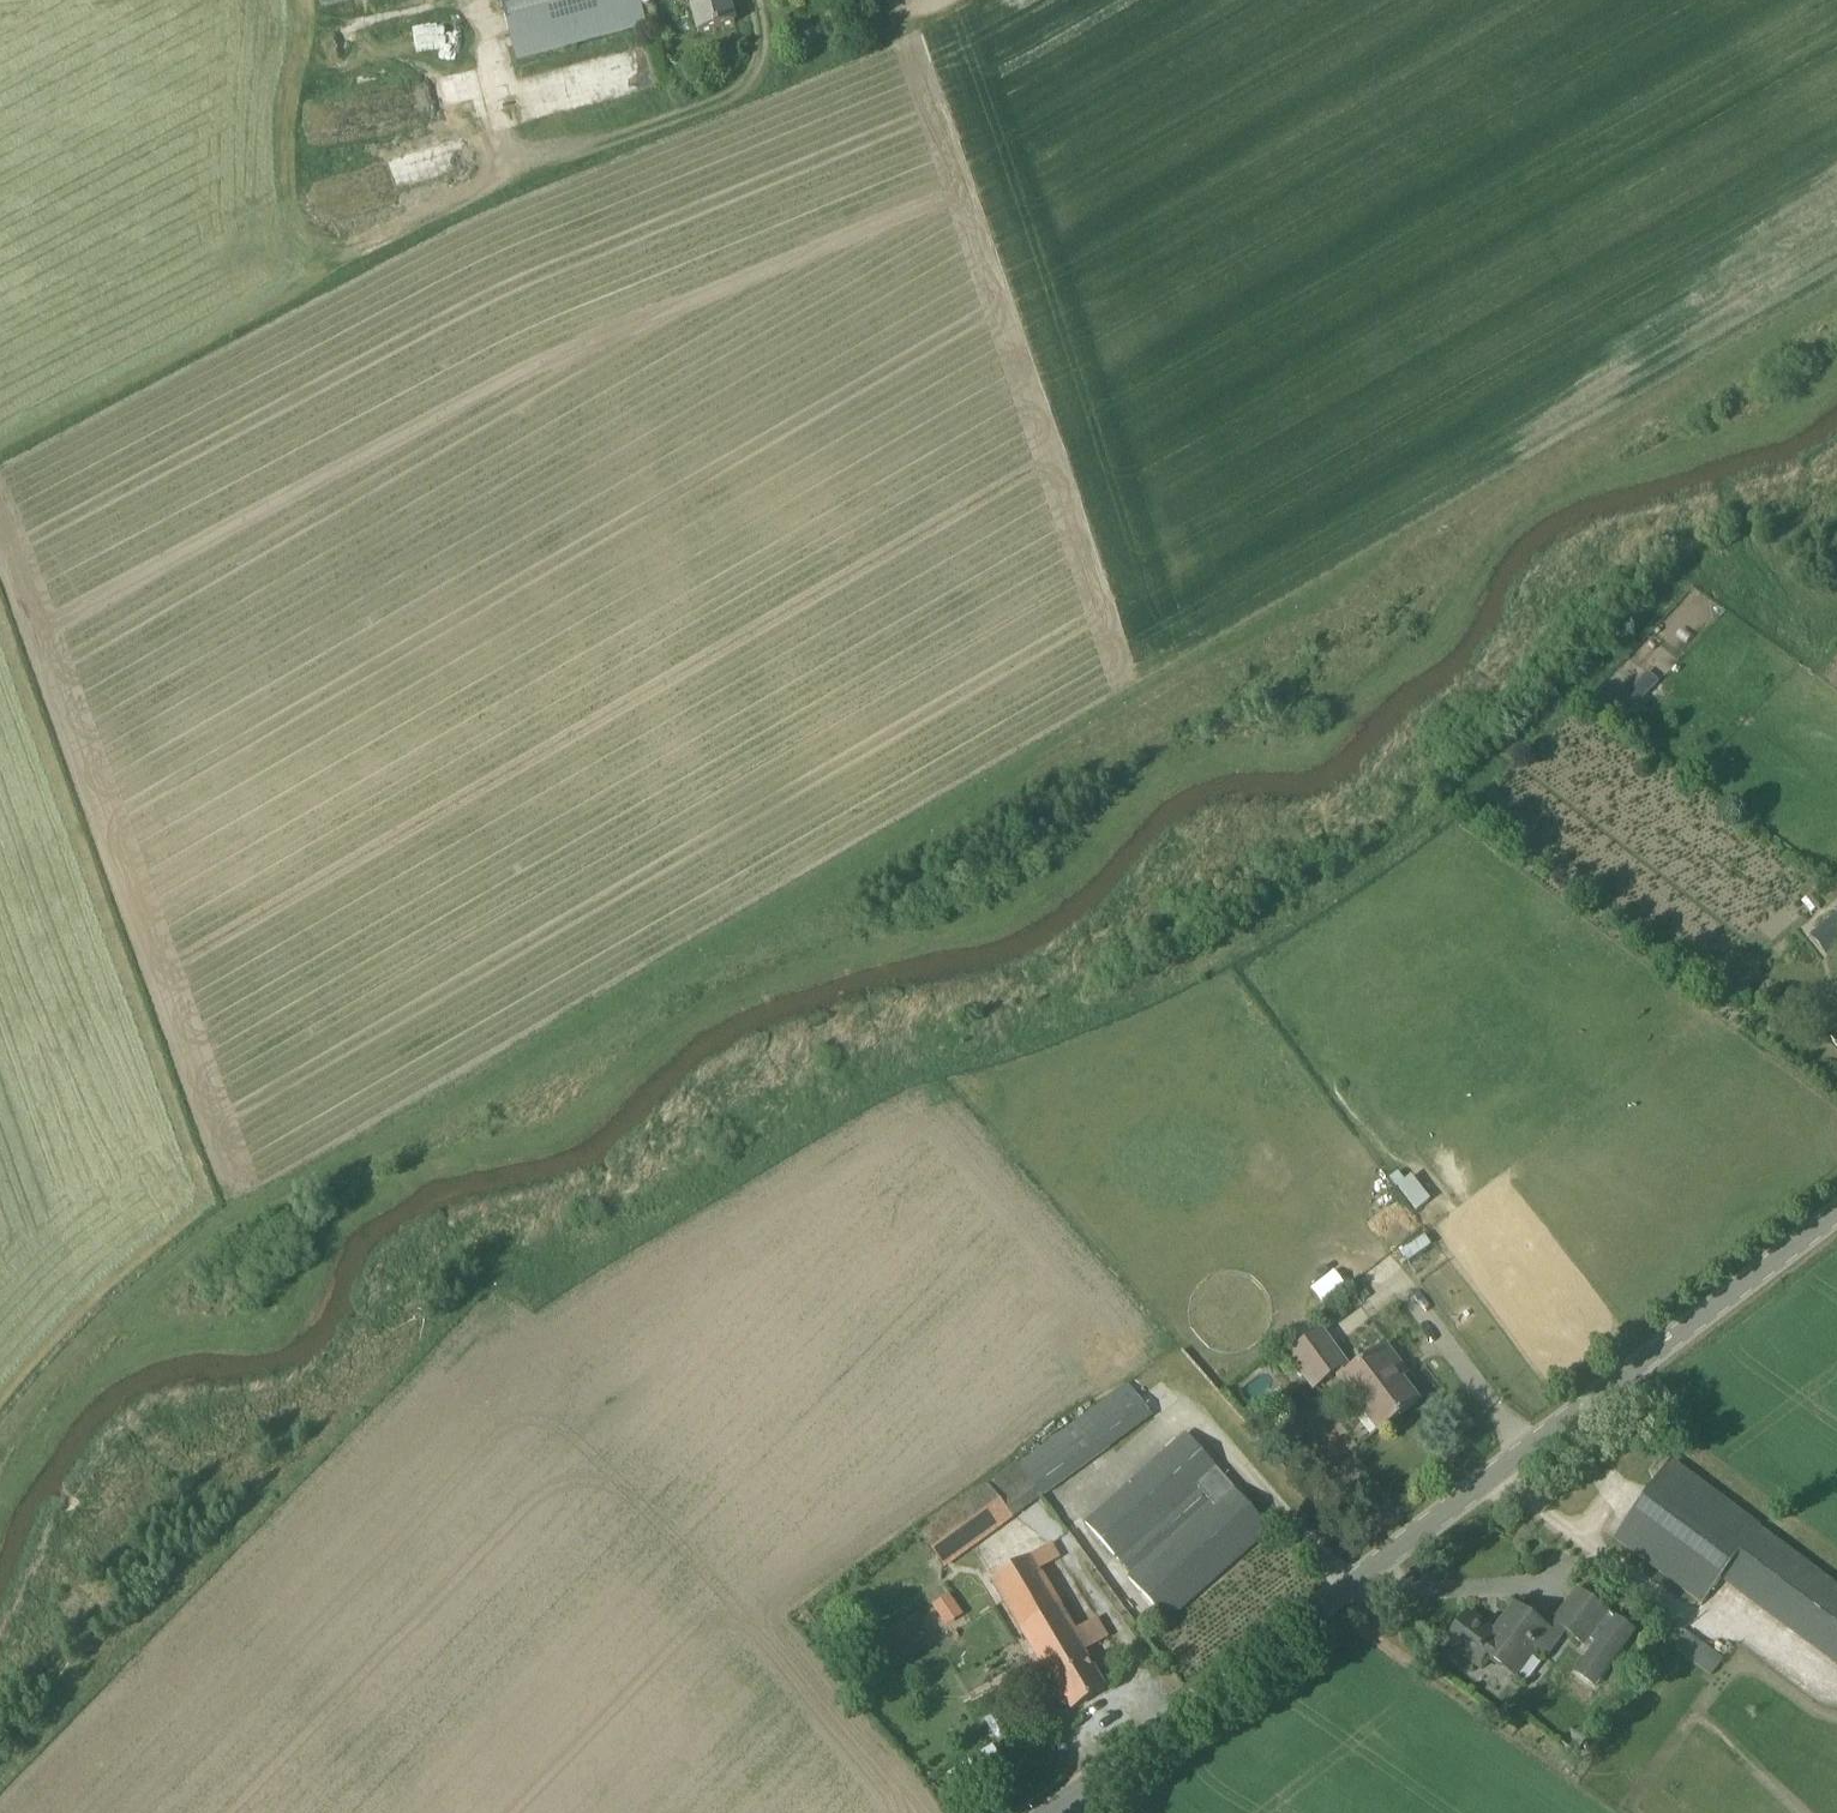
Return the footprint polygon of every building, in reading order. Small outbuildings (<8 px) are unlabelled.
[(645,24),(639,0),(500,0),(516,60),(645,24)] [(698,33),(734,23),(728,0),(689,0),(698,33)] [(313,195),(322,223),(447,183),(438,155),(313,195)] [(1810,934),(1828,955),(1836,948),(1836,912),(1810,934)] [(1416,1208),(1428,1201),(1413,1176),(1401,1183),(1416,1208)] [(1335,1372),(1379,1431),(1419,1401),(1394,1367),(1399,1363),(1386,1345),(1352,1371),(1322,1331),(1289,1355),(1314,1388),(1335,1372)] [(1042,1496),(1152,1414),(1129,1383),(1087,1414),(1094,1423),(1085,1429),(1076,1419),(1017,1462),(1042,1496)] [(1086,1523),(1132,1575),(1129,1578),(1167,1621),(1271,1529),(1187,1433),(1086,1523)] [(1616,1539),(1703,1603),(1721,1579),(1836,1665),(1836,1584),(1673,1461),(1616,1539)] [(1042,1496),(1017,1462),(920,1534),(943,1565),(1011,1515),(1012,1517),(1042,1496)] [(1083,1653),(1107,1638),(1108,1638),(1081,1592),(1051,1544),(991,1580),(1045,1669),(1048,1667),(1073,1709),(1105,1689),(1083,1653)] [(1610,1612),(1578,1588),(1549,1628),(1516,1604),(1495,1633),(1468,1613),(1447,1643),(1482,1669),(1490,1658),(1514,1676),(1535,1648),(1546,1655),(1564,1630),(1585,1645),(1610,1612)] [(1595,1687),(1630,1639),(1636,1631),(1615,1615),(1574,1672),(1595,1687)] [(1707,1675),(1722,1661),(1691,1629),(1676,1643),(1707,1675)]
